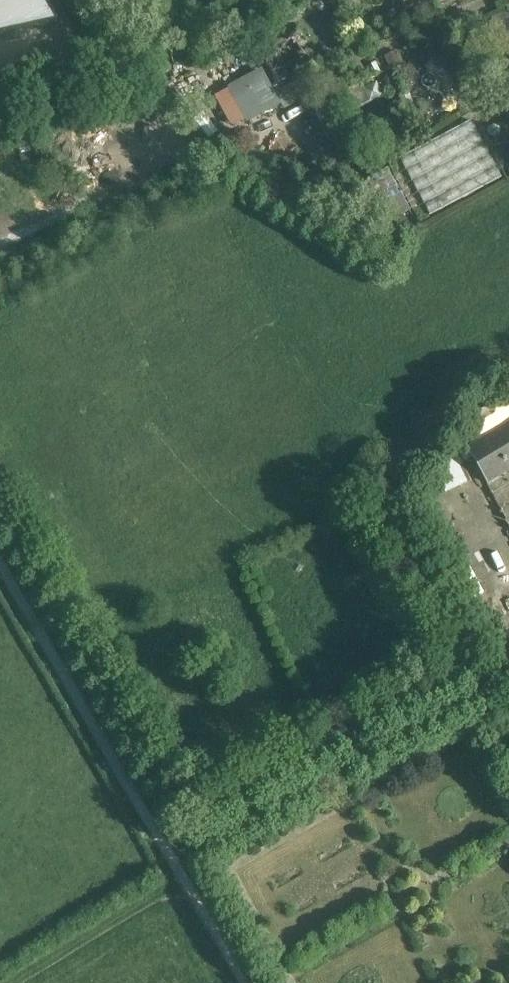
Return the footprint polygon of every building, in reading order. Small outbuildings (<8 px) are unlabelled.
[(58,23),(45,0),(0,0),(0,35),(58,23)] [(270,9),(283,3),(281,0),(266,0),(270,9)] [(270,80),(314,65),(305,37),(261,52),(270,80)] [(397,51),(384,57),(390,69),(403,64),(397,51)] [(247,124),(281,106),(262,69),(228,87),(247,124)] [(362,88),(369,105),(385,98),(378,81),(362,88)] [(362,88),(360,84),(348,89),(357,110),(369,105),(362,88)] [(503,179),(472,121),(400,159),(430,218),(503,179)] [(465,448),(486,482),(508,468),(508,421),(465,448)]
